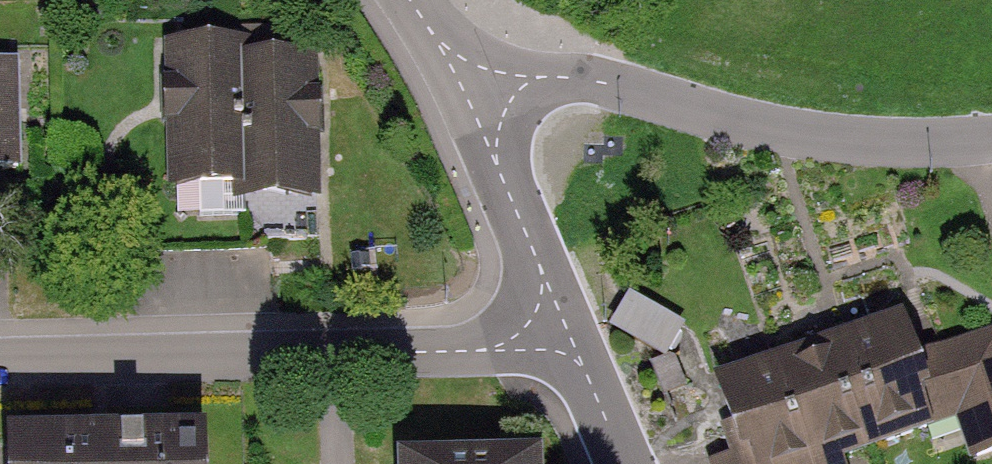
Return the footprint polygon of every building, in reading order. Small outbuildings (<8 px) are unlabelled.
[(257,41),(174,41),(175,189),(238,189),(238,203),(323,203),(322,55),(257,56),(257,41)] [(24,181),(20,63),(0,63),(0,181),(24,181)] [(673,354),(691,325),(639,294),(622,322),(673,354)] [(716,385),(742,463),(820,463),(960,419),(974,463),(991,458),(991,338),(914,363),(902,325),(716,385)] [(5,448),(5,463),(202,463),(201,440),(5,448)]
